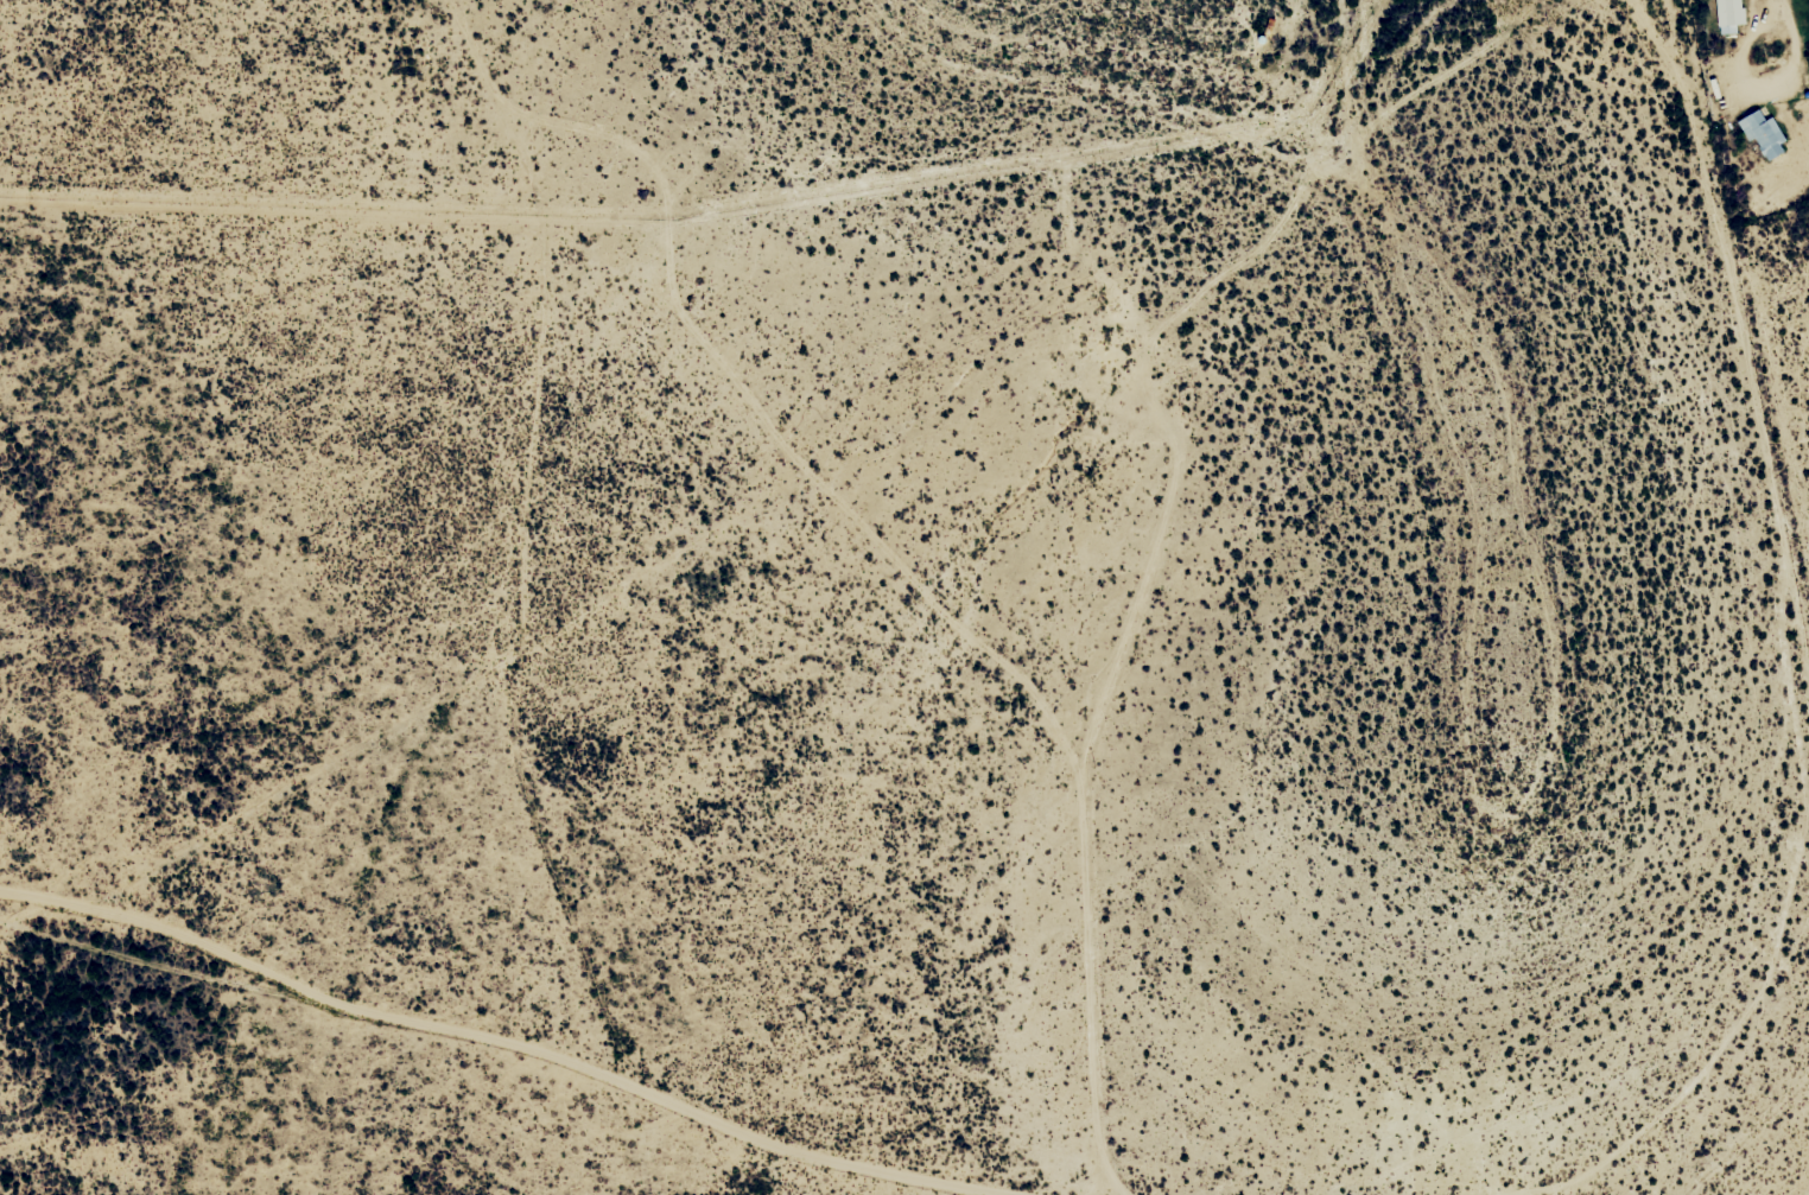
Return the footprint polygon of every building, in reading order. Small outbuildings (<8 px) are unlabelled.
[(1733,30),(1732,23),(1741,22),(1739,0),(1714,0),(1716,31),(1733,30)] [(1746,140),(1752,137),(1762,158),(1784,147),(1768,114),(1762,118),(1756,106),(1734,118),(1746,140)]
